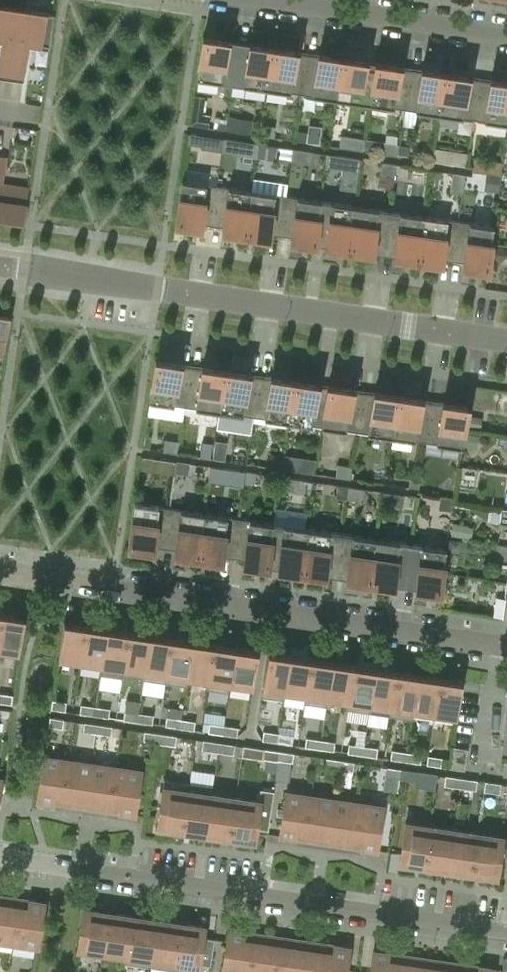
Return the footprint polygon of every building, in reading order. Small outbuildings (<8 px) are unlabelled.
[(0,6),(0,38),(1,38),(0,43),(0,75),(9,76),(19,9),(0,6)] [(54,14),(19,9),(9,76),(23,78),(28,43),(49,46),(54,14)] [(196,78),(231,83),(238,41),(202,36),(196,78)] [(272,46),(238,41),(231,83),(266,88),(272,46)] [(307,51),(272,46),(266,88),(300,93),(307,51)] [(341,56),(307,51),(300,93),(335,98),(341,56)] [(376,61),(341,56),(335,98),(369,103),(376,61)] [(410,66),(376,61),(369,103),(404,108),(410,66)] [(445,71),(410,66),(404,108),(438,113),(445,71)] [(479,76),(445,71),(438,113),(473,119),(479,76)] [(479,76),(473,119),(506,124),(506,80),(479,76)] [(204,95),(195,94),(191,123),(209,126),(211,116),(202,115),(204,95)] [(226,130),(250,133),(252,121),(228,118),(226,130)] [(261,135),(273,137),(275,126),(263,124),(261,135)] [(296,129),(295,140),(306,142),(308,131),(296,129)] [(362,150),(364,138),(340,134),(339,146),(362,150)] [(207,148),(222,150),(224,138),(209,136),(207,148)] [(238,140),(224,138),(222,150),(236,152),(238,140)] [(397,155),(399,144),(384,141),(383,153),(397,155)] [(258,143),(256,158),(275,160),(277,146),(258,143)] [(399,144),(397,155),(408,156),(410,146),(399,144)] [(466,162),(466,149),(437,147),(436,160),(466,162)] [(292,148),(291,160),(309,163),(311,151),(292,148)] [(327,153),(325,165),(343,168),(345,156),(327,153)] [(394,175),(396,163),(381,161),(380,173),(394,175)] [(502,163),(490,161),(489,172),(500,174),(502,163)] [(462,186),(464,174),(453,172),(452,184),(462,186)] [(500,175),(489,173),(487,185),(499,187),(500,175)] [(175,222),(210,227),(216,185),(181,179),(175,222)] [(23,220),(28,188),(5,184),(5,188),(0,187),(0,216),(23,220)] [(251,190),(216,185),(210,227),(245,232),(251,190)] [(285,195),(251,190),(245,232),(279,237),(285,195)] [(320,200),(285,195),(279,237),(314,242),(320,200)] [(354,205),(320,200),(314,242),(348,247),(354,205)] [(389,210),(354,205),(348,247),(383,252),(389,210)] [(423,215),(389,210),(383,252),(417,257),(423,215)] [(458,220),(423,215),(417,257),(452,263),(458,220)] [(458,220),(452,263),(487,268),(493,225),(458,220)] [(491,252),(498,263),(506,257),(506,252),(501,245),(491,252)] [(5,349),(9,317),(0,315),(0,348),(5,349)] [(149,401),(184,406),(190,363),(155,358),(149,401)] [(224,369),(190,363),(184,406),(218,411),(224,369)] [(259,374),(224,369),(218,411),(253,416),(259,374)] [(293,379),(259,374),(253,416),(287,421),(293,379)] [(328,384),(293,379),(287,421),(322,426),(328,384)] [(362,389),(328,384),(322,426),(356,431),(362,389)] [(397,394),(362,389),(356,431),(391,436),(397,394)] [(431,399),(397,394),(391,436),(425,441),(431,399)] [(431,399),(425,441),(460,446),(467,404),(431,399)] [(483,416),(466,413),(464,425),(481,428),(483,416)] [(464,432),(462,445),(478,447),(480,434),(464,432)] [(177,452),(179,441),(165,438),(163,450),(177,452)] [(203,456),(212,458),(213,446),(204,444),(203,456)] [(213,446),(212,458),(221,459),(222,447),(213,446)] [(269,466),(280,467),(282,455),(270,454),(269,466)] [(284,454),(282,467),(288,469),(295,469),(297,456),(284,454)] [(176,461),(165,459),(163,473),(174,474),(176,461)] [(177,460),(175,469),(186,471),(187,462),(177,460)] [(349,478),(351,466),(337,464),(335,476),(349,478)] [(243,483),(245,471),(231,469),(229,481),(243,483)] [(255,471),(246,470),(244,481),(254,483),(255,471)] [(411,475),(409,485),(418,487),(419,476),(411,475)] [(296,491),(298,479),(279,476),(278,488),(296,491)] [(338,484),(336,496),(346,498),(347,485),(338,484)] [(361,500),(362,488),(348,486),(347,494),(346,498),(361,500)] [(384,490),(382,504),(402,507),(404,493),(384,490)] [(452,498),(439,496),(438,506),(451,508),(452,498)] [(127,544),(162,549),(169,507),(134,502),(127,544)] [(203,512),(169,507),(162,549),(197,554),(203,512)] [(501,508),(499,522),(506,523),(506,509),(501,508)] [(238,517),(203,512),(197,554),(231,560),(238,517)] [(272,523),(238,517),(231,560),(266,565),(272,523)] [(453,522),(452,534),(467,537),(469,524),(453,522)] [(307,528),(272,523),(266,565),(300,570),(307,528)] [(341,533),(307,528),(300,570),(335,575),(341,533)] [(376,538),(341,533),(335,575),(369,580),(376,538)] [(410,543),(376,538),(369,580),(404,585),(410,543)] [(449,538),(448,550),(460,551),(461,539),(449,538)] [(410,543),(404,585),(439,590),(445,548),(410,543)] [(0,624),(0,650),(18,653),(24,615),(2,612),(0,624)] [(58,659),(80,662),(86,624),(64,621),(58,659)] [(107,627),(86,624),(80,662),(102,665),(107,627)] [(129,631),(107,627),(102,665),(100,674),(122,677),(123,668),(129,631)] [(150,634),(129,631),(123,668),(144,671),(142,678),(143,679),(150,634)] [(171,637),(150,634),(143,679),(165,682),(171,637)] [(193,640),(171,637),(165,682),(186,685),(193,640)] [(214,643),(193,640),(186,685),(187,685),(188,678),(208,681),(207,688),(214,643)] [(235,646),(214,643),(207,688),(229,691),(235,646)] [(235,646),(229,691),(230,691),(231,684),(252,687),(258,650),(235,646)] [(261,696),(283,699),(290,654),(268,651),(261,696)] [(311,657),(290,654),(283,699),(284,699),(285,692),(305,695),(304,702),(311,657)] [(332,661),(311,657),(304,702),(326,705),(332,661)] [(354,664),(332,661),(326,705),(327,706),(328,698),(347,701),(346,708),(347,708),(354,664)] [(375,667),(354,664),(347,708),(369,712),(375,667)] [(397,670),(375,667),(369,712),(370,705),(390,708),(389,715),(390,715),(397,670)] [(418,673),(397,670),(390,715),(411,718),(418,673)] [(439,676),(418,673),(411,718),(412,718),(413,711),(434,714),(439,676)] [(439,676),(434,714),(456,717),(461,680),(439,676)] [(12,694),(0,693),(0,702),(11,703),(12,694)] [(52,699),(51,708),(65,710),(66,701),(52,699)] [(79,712),(94,715),(96,706),(81,703),(79,712)] [(96,706),(94,715),(108,717),(110,708),(96,706)] [(10,709),(0,708),(0,718),(9,720),(10,709)] [(123,719),(137,721),(138,712),(125,710),(123,719)] [(138,712),(137,721),(152,723),(153,714),(138,712)] [(49,716),(48,725),(62,727),(64,718),(49,716)] [(165,725),(180,727),(181,718),(166,716),(165,725)] [(181,718),(180,727),(194,729),(195,720),(181,718)] [(83,730),(97,732),(98,723),(84,721),(83,730)] [(208,731),(223,734),(224,724),(209,722),(208,731)] [(112,725),(98,723),(97,732),(110,735),(112,725)] [(224,724),(223,734),(236,736),(238,727),(224,724)] [(143,739),(157,741),(158,732),(145,730),(143,739)] [(262,739),(277,741),(278,732),(263,730),(262,739)] [(176,735),(158,732),(157,741),(157,742),(175,745),(176,735)] [(278,732),(277,741),(292,744),(293,735),(278,732)] [(305,745),(320,748),(321,739),(306,736),(305,745)] [(217,751),(219,741),(203,739),(201,749),(205,750),(204,757),(216,759),(217,751)] [(321,739),(320,748),(334,750),(335,741),(321,739)] [(235,744),(219,741),(217,751),(233,754),(235,744)] [(347,752),(362,754),(364,745),(349,743),(347,752)] [(364,745),(362,754),(376,756),(378,747),(364,745)] [(453,745),(449,767),(465,769),(468,747),(453,745)] [(278,760),(278,759),(279,750),(263,748),(262,758),(278,760)] [(390,758),(405,760),(406,751),(391,749),(390,758)] [(279,750),(278,759),(292,761),(293,752),(279,750)] [(406,751),(405,760),(420,762),(421,753),(406,751)] [(428,754),(426,763),(440,765),(442,756),(428,754)] [(37,799),(62,803),(68,759),(44,755),(37,799)] [(325,766),(339,768),(340,759),(326,757),(325,766)] [(92,763),(68,759),(62,803),(86,806),(92,763)] [(340,759),(339,768),(352,770),(354,761),(340,759)] [(116,766),(92,763),(86,806),(109,810),(116,766)] [(116,766),(109,810),(134,813),(140,770),(116,766)] [(385,775),(399,777),(400,768),(386,766),(385,775)] [(400,768),(399,777),(399,779),(415,782),(415,780),(416,770),(400,768)] [(443,785),(459,787),(461,777),(445,775),(443,785)] [(461,777),(459,787),(475,789),(477,779),(461,777)] [(157,826),(182,830),(189,783),(164,779),(157,826)] [(485,780),(483,790),(499,793),(501,783),(485,780)] [(189,783),(182,830),(205,833),(211,793),(188,790),(189,783)] [(279,835),(304,839),(311,795),(286,791),(279,835)] [(235,797),(211,793),(205,833),(229,837),(235,797)] [(334,798),(311,795),(304,839),(328,842),(334,798)] [(259,800),(235,797),(229,837),(254,840),(259,800)] [(358,802),(334,798),(328,842),(351,845),(358,802)] [(358,802),(351,845),(376,849),(382,805),(358,802)] [(399,862),(424,865),(430,825),(405,822),(399,862)] [(453,829),(430,825),(424,865),(447,869),(453,829)] [(477,832),(453,829),(447,869),(471,872),(477,832)] [(477,832),(471,872),(496,876),(502,836),(477,832)] [(0,895),(0,940),(13,942),(19,898),(0,895)] [(44,902),(19,898),(13,942),(37,946),(44,902)] [(78,948),(102,952),(108,911),(84,908),(78,948)] [(132,915),(108,911),(102,952),(125,955),(124,962),(125,962),(132,915)] [(156,918),(132,915),(125,962),(149,966),(156,918)] [(179,922),(156,918),(149,966),(172,969),(177,936),(179,922)] [(177,936),(172,969),(192,971),(197,971),(198,963),(210,965),(214,938),(202,936),(204,925),(179,922),(177,936)] [(253,933),(228,929),(222,971),(247,971),(253,933)] [(253,933),(247,971),(271,971),(277,936),(253,933)] [(277,936),(271,971),(295,971),(300,940),(277,936)] [(300,940),(295,971),(320,971),(324,943),(300,940)] [(324,943),(320,971),(345,971),(349,947),(324,943)] [(398,954),(373,950),(370,971),(395,971),(398,954)] [(398,954),(395,971),(419,971),(422,958),(398,954)] [(422,958),(419,971),(444,971),(445,961),(422,958)] [(445,961),(444,971),(468,971),(469,964),(445,961)]
